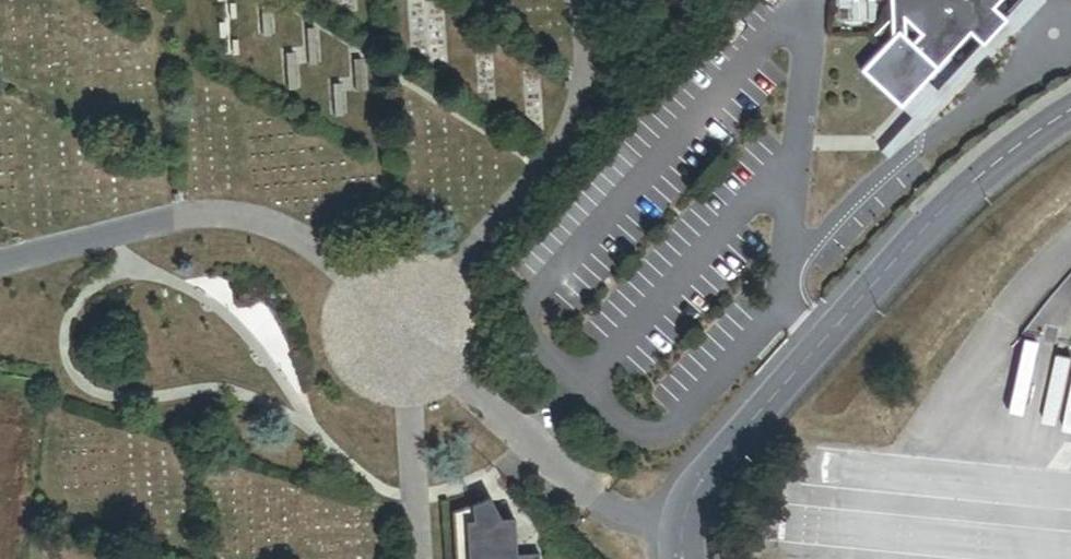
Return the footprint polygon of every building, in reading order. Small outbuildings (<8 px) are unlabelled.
[(889,37),(862,69),(877,85),(924,81),(970,31),(980,45),(1004,20),(994,8),(1000,0),(889,0),(889,37)] [(539,557),(516,558),(514,521),(500,522),(490,500),(484,502),(480,504),(475,507),(471,508),(467,510),(463,511),(458,513),(452,515),(455,558),(539,558),(539,557)]
